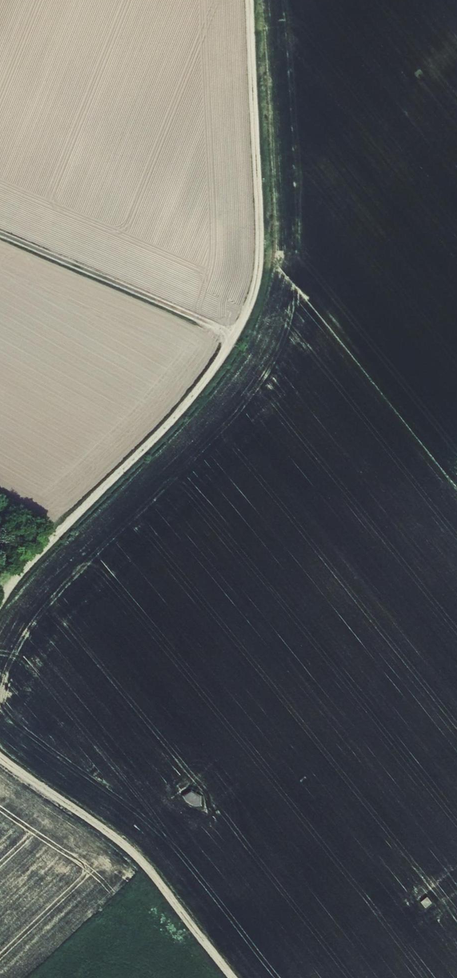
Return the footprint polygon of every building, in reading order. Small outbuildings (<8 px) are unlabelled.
[(194,807),(202,807),(202,800),(201,796),(192,791),(188,793),(183,796),(187,803),(190,805),(194,807)] [(432,905),(427,899),(421,904),(426,910),(432,905)]
